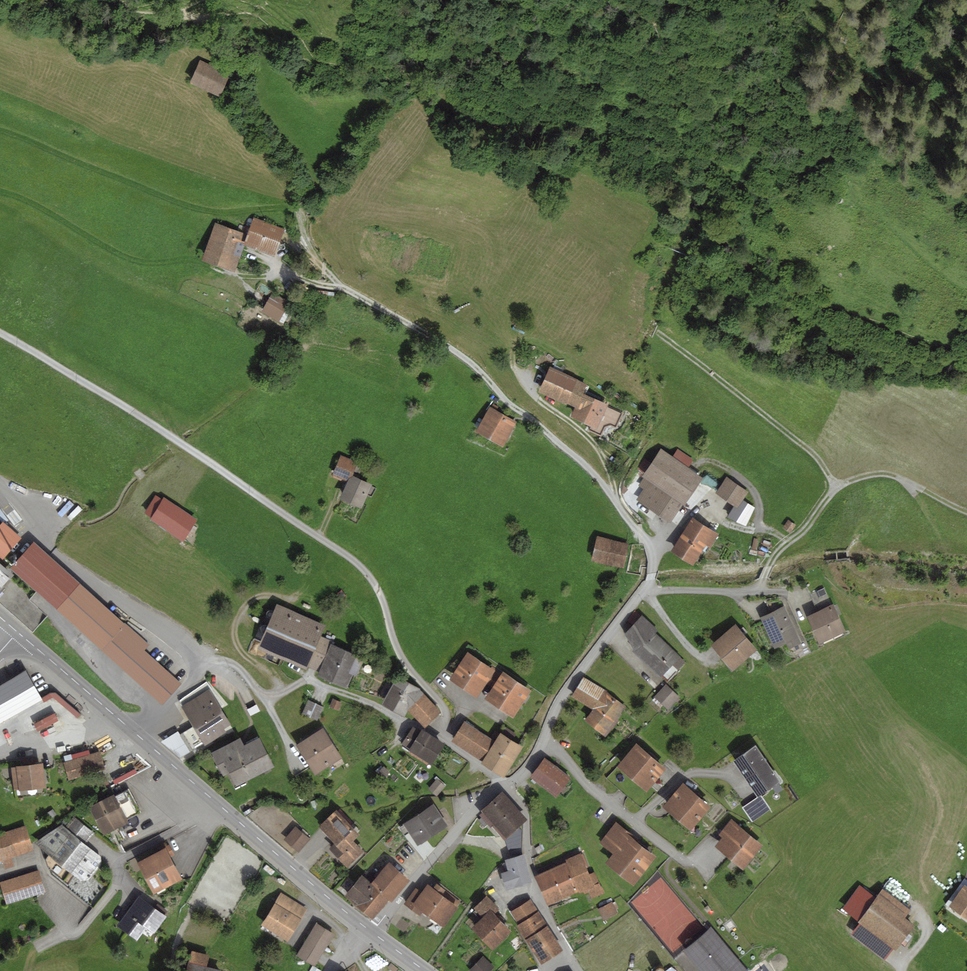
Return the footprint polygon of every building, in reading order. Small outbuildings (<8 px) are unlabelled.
[(231,75),(200,60),(189,83),(220,97),(231,75)] [(285,229),(254,217),(250,225),(246,224),(243,232),(247,234),(243,245),(275,257),(285,229)] [(243,232),(215,222),(201,260),(234,272),(243,245),(247,234),(243,232)] [(291,302),(272,291),(261,311),(279,322),(291,302)] [(523,350),(517,359),(523,362),(528,354),(523,350)] [(587,384),(550,366),(538,392),(566,405),(567,403),(575,407),(577,408),(583,393),(587,384)] [(624,412),(583,393),(577,408),(575,407),(571,417),(589,426),(588,430),(601,436),(605,427),(611,426),(616,428),(624,412)] [(491,407),(489,406),(475,432),(503,448),(518,422),(497,410),(498,407),(493,404),(491,407)] [(673,456),(660,448),(641,476),(643,478),(638,485),(643,489),(636,499),(670,522),(683,504),(684,505),(703,477),(688,467),(693,460),(678,449),(673,456)] [(332,475),(347,481),(349,478),(353,476),(354,472),(360,475),(364,466),(359,464),(359,462),(341,455),(332,475)] [(373,484),(353,476),(349,478),(347,481),(340,499),(362,508),(367,497),(372,500),(377,488),(372,486),(373,484)] [(748,492),(726,477),(715,493),(734,506),(737,508),(743,500),(748,492)] [(162,500),(155,496),(144,513),(151,517),(150,519),(183,541),(197,520),(164,498),(162,500)] [(755,508),(743,500),(737,508),(734,506),(727,517),(746,526),(755,508)] [(719,534),(692,517),(670,551),(693,566),(706,546),(710,548),(719,534)] [(795,525),(788,520),(782,528),(791,533),(795,525)] [(3,521),(0,524),(0,557),(2,560),(22,538),(3,521)] [(629,543),(597,536),(591,560),(624,567),(629,543)] [(149,645),(33,541),(9,568),(162,705),(181,684),(144,651),(149,645)] [(0,563),(0,590),(10,579),(14,575),(0,563)] [(818,612),(808,616),(819,645),(846,631),(833,604),(832,605),(825,588),(826,587),(819,577),(805,586),(810,595),(818,612)] [(771,612),(760,617),(774,649),(786,644),(788,649),(801,643),(784,606),(783,607),(778,597),(765,600),(771,612)] [(326,626),(277,604),(258,648),(306,670),(308,667),(318,671),(330,644),(331,640),(322,636),(326,626)] [(658,631),(642,615),(625,634),(634,650),(632,651),(661,677),(663,676),(668,680),(685,662),(655,633),(658,631)] [(758,650),(735,624),(711,645),(733,671),(758,650)] [(359,657),(330,644),(318,671),(317,675),(347,687),(352,675),(358,677),(364,662),(358,659),(359,657)] [(492,669),(467,652),(449,679),(477,698),(486,684),(492,674),(495,671),(492,669)] [(531,691),(503,672),(502,673),(493,667),(492,669),(495,671),(492,674),(498,678),(492,687),(484,699),(513,718),(531,691)] [(0,684),(0,723),(42,700),(41,698),(26,670),(0,684)] [(498,678),(492,674),(486,684),(492,687),(498,678)] [(420,688),(397,676),(381,704),(404,717),(408,711),(425,695),(420,688)] [(607,691),(583,677),(571,696),(592,710),(585,720),(603,735),(616,719),(626,707),(607,692),(607,691)] [(182,706),(181,706),(205,745),(227,733),(225,729),(231,725),(220,708),(224,705),(206,681),(179,701),(182,706)] [(666,684),(654,697),(668,710),(680,698),(666,684)] [(50,693),(41,698),(42,700),(44,702),(53,697),(77,718),(81,715),(55,693),(50,693)] [(425,695),(408,711),(424,728),(442,712),(425,695)] [(342,703),(332,699),(329,707),(338,711),(342,703)] [(324,707),(308,700),(301,714),(317,721),(324,707)] [(54,713),(34,724),(38,732),(58,721),(54,713)] [(619,721),(616,719),(603,735),(605,737),(619,721)] [(490,738),(465,722),(452,741),(483,761),(481,763),(504,778),(523,747),(512,740),(516,734),(504,726),(500,733),(495,730),(490,738)] [(192,727),(179,734),(190,753),(203,745),(192,727)] [(445,744),(422,729),(420,732),(413,727),(401,745),(432,765),(445,744)] [(323,728),(295,745),(314,775),(342,758),(323,728)] [(190,753),(179,734),(178,731),(160,742),(180,759),(190,753)] [(240,738),(211,753),(223,776),(229,773),(236,787),(275,767),(260,737),(244,745),(240,738)] [(636,743),(616,766),(617,767),(646,792),(651,787),(666,769),(636,743)] [(756,745),(732,762),(757,797),(761,795),(781,781),(756,745)] [(100,751),(63,763),(69,781),(105,769),(100,751)] [(571,779),(545,759),(530,778),(557,798),(571,779)] [(115,776),(117,779),(130,772),(141,763),(138,760),(127,769),(115,776)] [(16,767),(11,768),(14,790),(19,790),(19,791),(46,788),(45,784),(51,783),(50,768),(44,769),(43,763),(16,766),(16,767)] [(390,773),(384,766),(378,771),(384,778),(390,773)] [(646,792),(617,767),(606,778),(641,808),(656,791),(651,787),(646,792)] [(445,786),(437,779),(428,789),(437,796),(445,786)] [(683,783),(663,807),(690,830),(710,807),(683,783)] [(129,789),(115,796),(127,820),(142,812),(129,789)] [(501,792),(481,811),(482,812),(479,815),(481,818),(479,820),(485,826),(487,824),(490,827),(491,826),(493,824),(506,838),(518,827),(526,820),(501,792)] [(114,794),(89,807),(104,836),(129,823),(127,820),(115,796),(114,794)] [(757,797),(742,808),(752,822),(771,809),(761,795),(757,797)] [(434,804),(403,824),(403,825),(399,827),(404,835),(409,832),(417,846),(448,826),(434,804)] [(336,809),(318,827),(334,844),(329,849),(346,867),(363,851),(354,841),(360,835),(336,809)] [(63,824),(36,842),(43,848),(51,873),(91,905),(105,887),(93,877),(102,865),(101,855),(86,842),(93,833),(74,817),(66,826),(63,824)] [(763,846),(731,819),(718,835),(722,838),(715,846),(743,870),(763,846)] [(636,837),(616,822),(600,843),(614,854),(606,864),(633,885),(656,856),(634,839),(636,837)] [(505,839),(506,838),(493,824),(491,826),(504,840),(505,839)] [(25,826),(0,834),(0,862),(2,861),(5,868),(14,865),(11,858),(33,851),(25,826)] [(298,828),(295,826),(284,840),(297,851),(298,853),(310,839),(298,828)] [(518,827),(505,839),(509,854),(522,851),(522,831),(518,827)] [(165,848),(136,863),(153,895),(183,879),(171,857),(174,855),(169,845),(164,847),(165,848)] [(538,854),(542,851),(539,845),(534,848),(538,854)] [(524,855),(505,860),(508,871),(500,873),(505,890),(532,882),(524,855)] [(568,863),(536,876),(548,905),(579,892),(579,894),(583,892),(584,895),(589,893),(591,899),(605,893),(601,885),(600,886),(595,872),(589,875),(580,855),(567,860),(568,863)] [(410,880),(389,862),(371,883),(371,884),(377,889),(389,900),(392,902),(410,880)] [(0,882),(0,885),(6,905),(46,893),(39,870),(0,882)] [(371,883),(362,875),(344,896),(360,909),(377,889),(371,884),(371,883)] [(964,879),(946,904),(966,920),(966,881),(964,879)] [(421,893),(415,888),(404,903),(420,915),(422,912),(444,928),(459,907),(457,906),(442,895),(446,890),(436,884),(433,888),(428,884),(421,893)] [(858,921),(875,898),(859,886),(842,909),(858,921)] [(389,900),(377,889),(360,909),(373,920),(389,900)] [(910,911),(881,889),(875,898),(858,921),(856,923),(858,924),(893,950),(895,952),(915,926),(905,918),(910,911)] [(460,901),(446,890),(442,895),(457,906),(460,901)] [(298,904),(280,893),(261,925),(288,941),(302,919),(292,914),(298,904)] [(499,909),(486,895),(472,908),(481,918),(471,928),(492,950),(511,932),(494,913),(499,909)] [(155,908),(138,896),(116,926),(137,941),(146,928),(154,934),(167,917),(164,915),(167,911),(157,904),(155,908)] [(530,899),(510,911),(518,923),(538,910),(530,899)] [(611,902),(597,909),(603,921),(617,913),(611,902)] [(307,909),(298,904),(292,914),(302,919),(307,909)] [(538,911),(516,925),(525,939),(547,925),(538,911)] [(317,923),(297,956),(315,967),(335,934),(317,923)] [(893,950),(858,924),(851,934),(885,960),(893,950)] [(563,950),(547,925),(525,939),(541,964),(563,950)] [(682,951),(699,970),(747,970),(711,927),(682,951)] [(191,950),(186,970),(222,970),(206,967),(209,955),(191,950)] [(469,970),(490,970),(494,967),(483,957),(469,970)]
